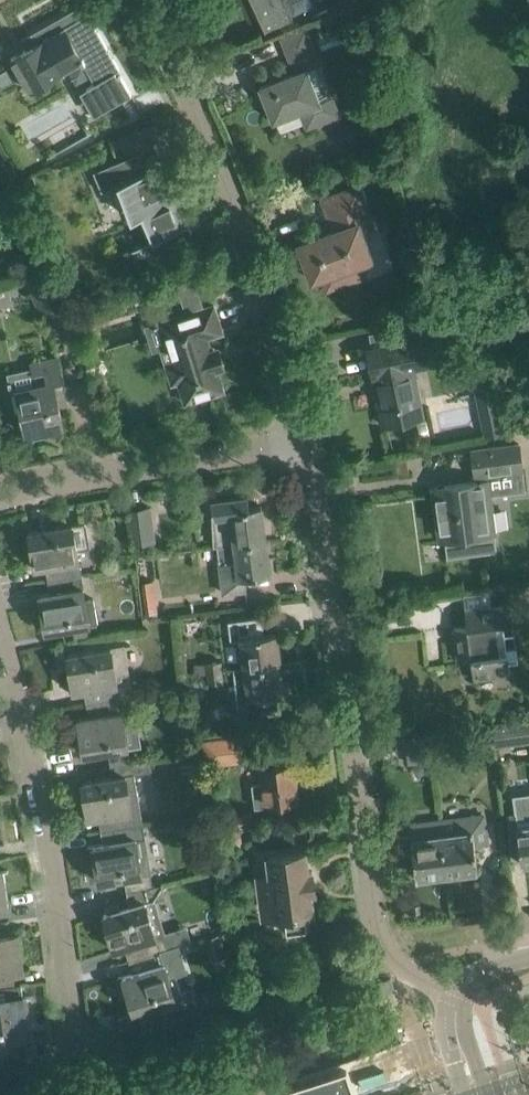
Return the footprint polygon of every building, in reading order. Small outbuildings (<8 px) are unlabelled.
[(266,30),(316,8),(312,0),(252,0),(266,30)] [(81,6),(80,5),(25,36),(25,38),(35,32),(43,45),(13,62),(32,94),(64,76),(54,57),(75,45),(83,60),(81,61),(84,66),(86,65),(97,85),(96,86),(97,86),(88,91),(99,110),(130,92),(131,95),(132,98),(133,97),(123,79),(120,80),(117,75),(121,73),(87,13),(85,15),(80,6),(81,6)] [(305,27),(301,29),(281,37),(294,72),(259,86),(273,121),(300,110),(307,128),(327,120),(340,115),(332,96),(320,101),(307,69),(320,64),(305,27)] [(181,228),(189,225),(164,164),(147,171),(139,152),(93,171),(101,191),(119,184),(124,197),(120,198),(123,205),(126,203),(132,217),(143,213),(154,239),(162,236),(162,238),(181,230),(181,228)] [(361,185),(343,191),(322,199),(333,230),(298,243),(312,280),(322,276),(326,290),(367,275),(363,263),(375,259),(366,234),(377,230),(361,185)] [(25,277),(39,314),(69,302),(53,266),(25,277)] [(0,285),(0,306),(13,304),(11,298),(19,297),(16,281),(0,285)] [(185,314),(160,321),(173,362),(166,364),(172,383),(179,381),(186,402),(223,390),(217,369),(219,368),(225,366),(219,347),(213,349),(211,350),(207,337),(222,332),(214,305),(202,308),(195,283),(177,289),(185,314)] [(438,361),(435,347),(460,342),(454,315),(402,326),(405,341),(368,349),(373,375),(375,374),(379,392),(377,392),(384,425),(422,417),(419,400),(410,402),(403,369),(438,361)] [(32,369),(9,374),(13,390),(16,390),(21,412),(26,434),(30,433),(31,434),(44,431),(44,430),(63,426),(58,404),(65,402),(61,381),(56,358),(31,364),(32,369)] [(476,388),(486,436),(503,432),(493,384),(476,388)] [(441,502),(432,503),(437,540),(471,536),(473,552),(493,550),(491,533),(484,481),(482,481),(482,476),(518,471),(522,471),(519,444),(514,444),(467,450),(470,477),(472,477),(472,482),(439,486),(441,502)] [(247,494),(211,499),(213,518),(213,520),(214,519),(217,546),(265,540),(261,505),(249,507),(247,494)] [(130,510),(133,532),(134,543),(157,540),(157,539),(152,540),(148,509),(152,508),(152,507),(130,510)] [(76,548),(85,547),(85,544),(88,543),(85,527),(81,524),(81,523),(28,531),(35,568),(45,567),(48,580),(80,574),(76,548)] [(270,574),(265,540),(217,546),(220,562),(218,563),(219,572),(220,572),(223,592),(247,589),(245,577),(270,574)] [(50,593),(39,594),(45,631),(67,628),(72,627),(74,639),(88,637),(86,625),(98,623),(94,598),(84,599),(80,574),(48,580),(50,593)] [(158,616),(153,580),(142,582),(147,617),(158,616)] [(442,622),(444,602),(416,599),(413,619),(442,622)] [(511,605),(465,611),(467,626),(454,628),(458,659),(471,657),(473,677),(510,672),(507,650),(499,651),(495,622),(513,620),(511,605)] [(231,640),(240,639),(244,668),(281,663),(277,633),(264,634),(262,617),(228,621),(231,640)] [(124,645),(110,647),(67,655),(73,692),(84,690),(86,703),(133,695),(124,645)] [(206,673),(222,670),(221,661),(205,662),(206,673)] [(281,663),(244,668),(233,669),(239,717),(279,712),(277,694),(285,693),(281,663)] [(224,681),(222,670),(206,673),(208,683),(224,681)] [(89,716),(78,718),(84,755),(106,751),(127,748),(142,745),(136,710),(133,695),(86,703),(89,716)] [(496,747),(528,742),(528,718),(492,722),(496,747)] [(480,724),(483,748),(496,747),(492,722),(480,724)] [(235,734),(204,739),(207,764),(238,759),(235,734)] [(407,762),(432,760),(429,736),(405,738),(407,762)] [(104,778),(82,782),(88,819),(99,817),(101,830),(143,823),(134,773),(152,770),(150,757),(108,764),(111,777),(104,778)] [(261,783),(251,785),(255,808),(299,802),(294,763),(259,767),(261,783)] [(506,814),(508,826),(510,848),(519,847),(521,864),(528,863),(528,793),(513,794),(515,812),(506,814)] [(474,846),(484,845),(484,844),(489,843),(485,813),(440,818),(440,820),(447,873),(477,869),(474,846)] [(440,820),(409,824),(411,834),(401,835),(404,852),(413,851),(416,877),(447,873),(440,820)] [(103,843),(92,845),(98,882),(120,878),(126,877),(128,891),(147,887),(146,883),(152,883),(143,823),(101,830),(103,843)] [(305,851),(265,856),(267,874),(254,875),(260,920),(284,917),(286,933),(307,930),(305,913),(313,911),(305,851)] [(8,908),(3,871),(0,871),(0,909),(8,908)] [(145,901),(103,915),(114,950),(125,947),(129,960),(169,947),(153,899),(145,901)] [(0,935),(0,986),(15,984),(13,971),(24,970),(19,933),(0,935)] [(132,972),(118,977),(123,994),(127,993),(133,1011),(137,1010),(149,1006),(150,1011),(151,1010),(150,1006),(181,996),(174,974),(185,970),(177,945),(169,947),(129,960),(132,972)] [(15,984),(0,986),(0,1038),(33,1033),(27,996),(16,998),(15,984)] [(299,1094),(354,1094),(354,1093),(349,1079),(326,1086),(299,1094)]
